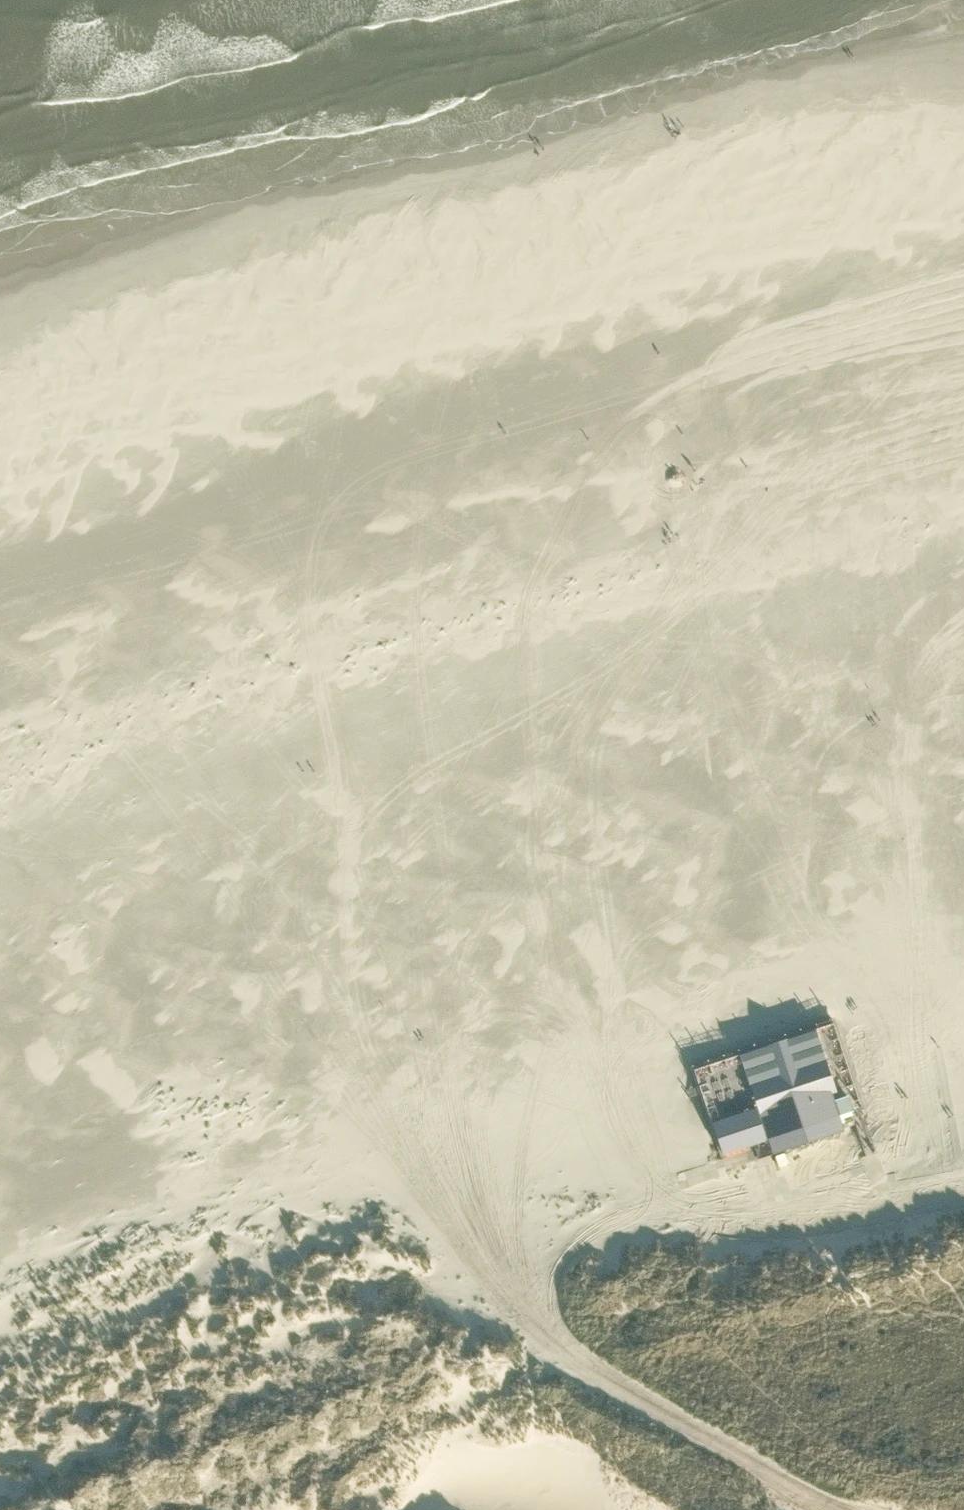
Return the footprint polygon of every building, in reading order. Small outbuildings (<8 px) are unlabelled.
[(837,1091),(816,1029),(740,1054),(758,1108),(713,1123),(723,1154),(754,1144),(759,1159),(844,1131),(839,1116),(853,1111),(849,1097),(834,1102),(831,1093),(837,1091)]
